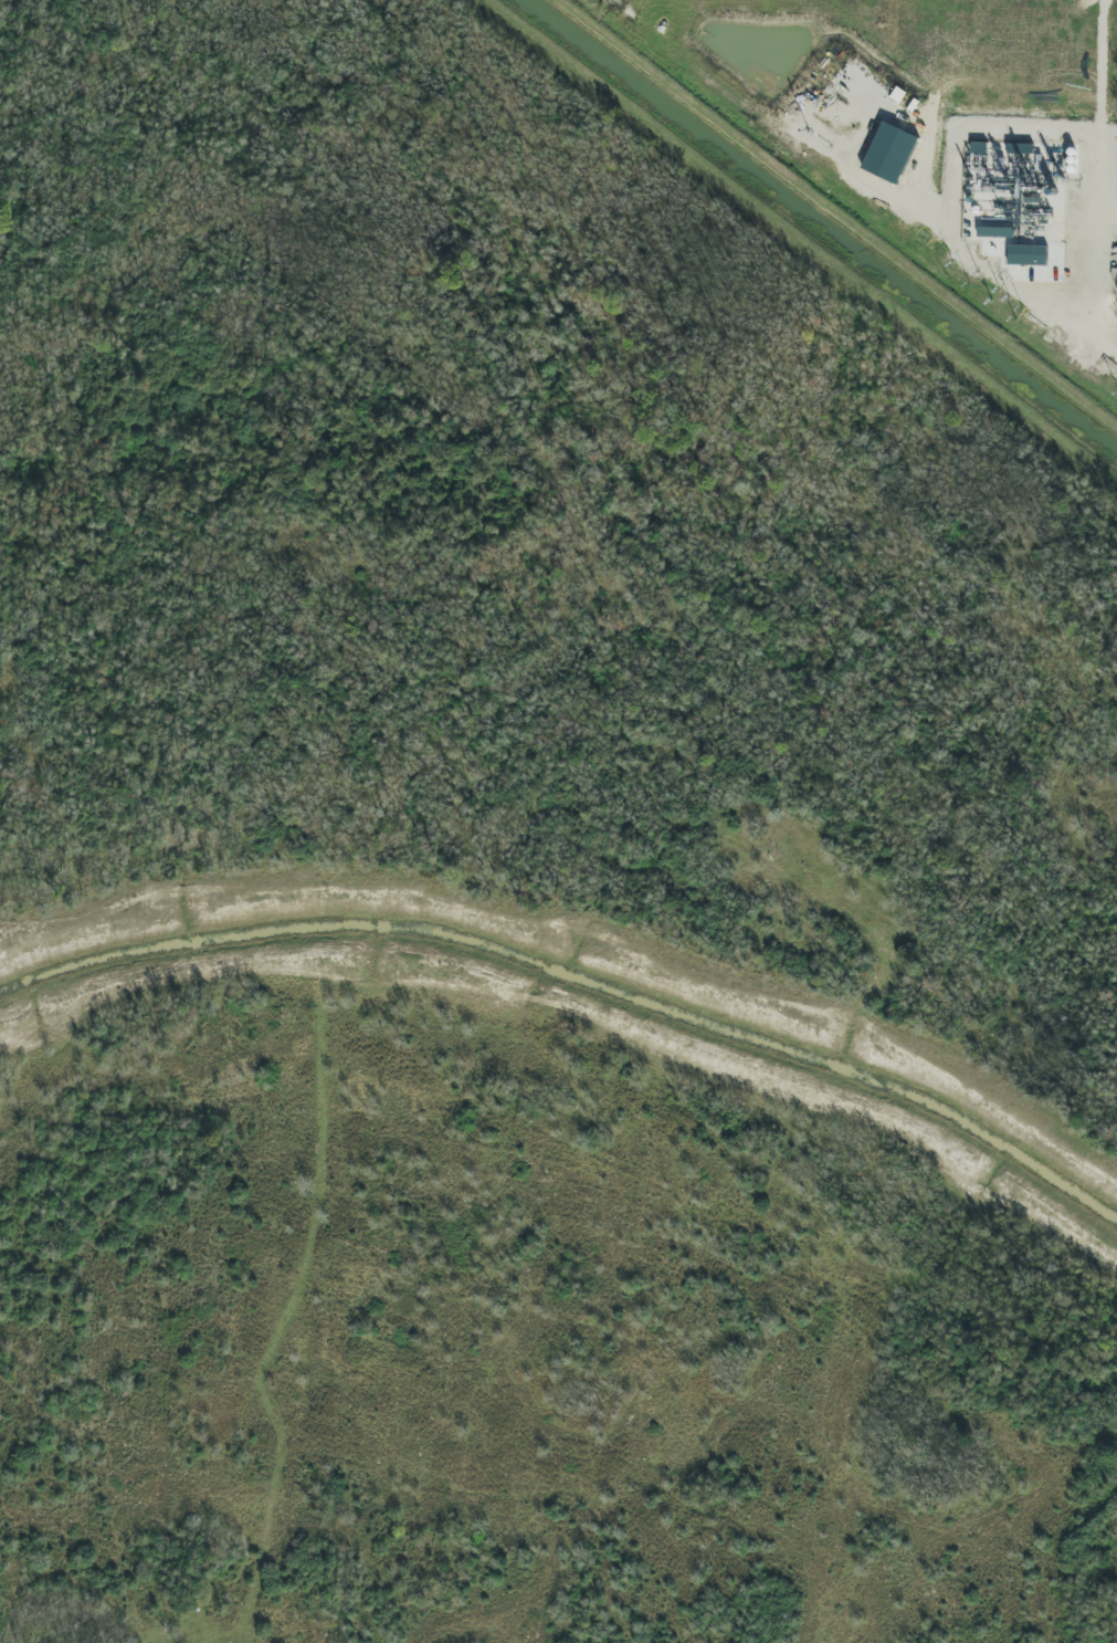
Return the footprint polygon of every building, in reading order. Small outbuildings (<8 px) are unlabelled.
[(862,170),(899,185),(920,137),(883,121),(862,170)] [(1049,246),(1009,245),(1009,265),(1048,266),(1049,246)]
